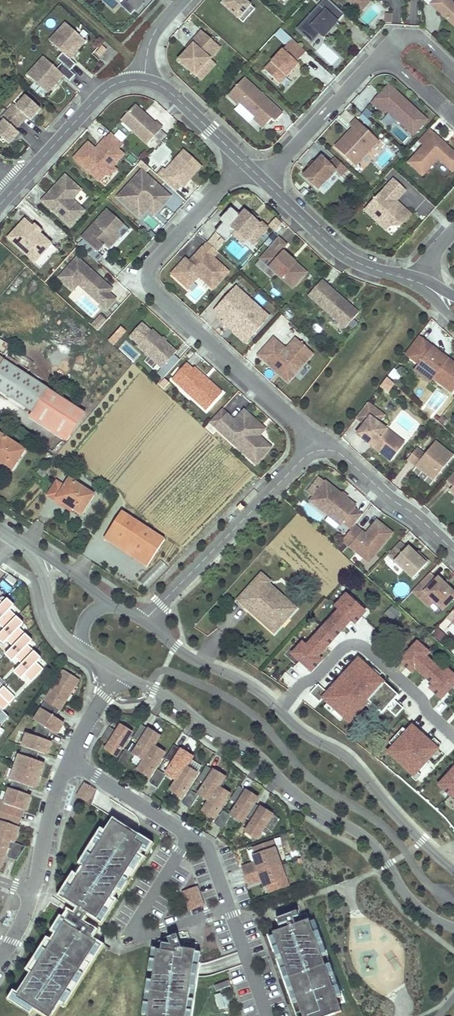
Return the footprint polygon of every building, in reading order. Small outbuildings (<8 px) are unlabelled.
[(120,6),(130,15),(141,2),(139,0),(125,0),(120,6)] [(244,0),(225,0),(221,4),(238,18),(250,5),(244,0)] [(343,13),(329,0),(322,0),(296,28),(311,41),(318,33),(324,26),(326,28),(333,20),(335,22),(343,13)] [(369,1),(368,0),(359,0),(354,6),(359,11),(369,1)] [(449,0),(433,0),(430,3),(441,14),(442,13),(444,16),(443,16),(449,22),(453,21),(453,4),(449,0)] [(242,22),(254,9),(250,5),(238,18),(242,22)] [(64,54),(80,36),(60,18),(44,36),(56,48),(51,53),(64,65),(70,59),(64,54)] [(322,37),(335,22),(333,20),(326,28),(324,26),(318,33),(322,37)] [(210,60),(220,48),(201,31),(191,44),(193,45),(188,51),(178,62),(195,76),(210,60)] [(294,66),(297,63),(296,61),(305,51),(291,39),(263,69),(279,83),(292,69),(290,67),(293,64),(294,66)] [(103,46),(96,53),(101,57),(107,50),(103,46)] [(44,58),(28,75),(47,93),(63,76),(69,82),(75,75),(64,65),(62,64),(57,69),(44,58)] [(201,81),(216,64),(210,60),(195,76),(201,81)] [(282,113),(244,79),(228,96),(238,105),(240,104),(255,117),(256,118),(258,115),(268,124),(272,120),(274,122),(282,113)] [(399,92),(389,83),(384,89),(394,98),(399,92)] [(428,118),(399,92),(394,98),(384,89),(372,102),(384,112),(387,108),(414,133),(428,118)] [(20,124),(26,117),(30,121),(40,109),(26,97),(16,107),(14,105),(7,112),(20,124)] [(154,123),(134,105),(120,120),(132,130),(146,144),(162,128),(155,122),(154,123)] [(371,114),(366,109),(361,113),(367,118),(371,114)] [(15,130),(20,124),(7,112),(1,119),(4,121),(0,125),(0,137),(8,144),(18,133),(15,130)] [(268,124),(258,115),(256,118),(255,117),(253,119),(263,129),(268,124)] [(334,147),(355,165),(378,140),(356,119),(350,125),(352,128),(355,130),(351,134),(349,131),(334,147)] [(132,130),(120,120),(113,127),(125,138),(132,130)] [(444,144),(442,146),(433,138),(435,135),(428,129),(417,141),(423,145),(407,163),(421,176),(437,158),(451,171),(453,169),(453,153),(444,144)] [(153,150),(167,135),(161,130),(148,145),(153,150)] [(124,145),(111,133),(106,139),(119,150),(124,145)] [(444,144),(435,135),(433,138),(442,146),(444,144)] [(119,150),(106,139),(99,146),(104,150),(100,154),(95,150),(88,143),(74,159),(99,182),(107,174),(104,170),(109,164),(112,168),(124,155),(119,150)] [(162,143),(151,158),(161,165),(171,150),(162,143)] [(100,154),(104,150),(99,146),(95,150),(100,154)] [(190,178),(201,166),(183,150),(165,170),(163,169),(157,175),(175,192),(181,185),(188,177),(190,178)] [(341,163),(329,152),(323,158),(315,150),(297,169),(311,183),(329,165),(334,170),(341,163)] [(116,171),(112,168),(109,164),(104,170),(107,174),(111,177),(116,171)] [(170,197),(141,171),(124,190),(128,194),(121,201),(133,213),(145,201),(156,211),(170,197)] [(80,216),(68,205),(81,190),(65,176),(59,183),(60,185),(57,189),(55,187),(42,202),(70,228),(80,216)] [(182,187),(190,178),(188,177),(181,185),(182,187)] [(396,200),(398,197),(405,190),(393,178),(364,210),(377,221),(382,215),(386,219),(395,216),(406,204),(404,203),(400,204),(396,200)] [(121,201),(128,194),(124,190),(117,198),(121,201)] [(139,218),(147,209),(153,215),(156,211),(145,201),(133,213),(139,218)] [(83,240),(78,245),(96,262),(102,256),(97,252),(104,244),(115,233),(119,236),(121,238),(129,230),(106,209),(80,238),(83,240)] [(252,245),(267,228),(260,223),(259,224),(255,221),(248,215),(244,211),(238,217),(230,209),(219,221),(223,224),(214,234),(224,243),(232,234),(236,229),(246,238),(246,239),(252,245)] [(248,215),(255,221),(258,218),(251,212),(248,215)] [(381,225),(386,219),(382,215),(377,221),(381,225)] [(34,229),(32,227),(24,220),(7,238),(39,267),(56,249),(39,233),(37,235),(35,233),(34,229)] [(35,233),(37,235),(39,233),(41,230),(34,225),(32,227),(34,229),(35,233)] [(236,229),(232,234),(242,243),(246,239),(246,238),(236,229)] [(108,248),(119,236),(115,233),(104,244),(108,248)] [(277,237),(254,264),(269,279),(275,273),(291,288),(305,272),(280,250),(284,244),(277,237)] [(207,242),(202,248),(213,258),(218,252),(207,242)] [(185,258),(171,274),(181,283),(187,277),(193,282),(198,276),(212,289),(228,272),(213,258),(202,248),(192,258),(193,259),(191,262),(189,261),(185,258)] [(106,284),(76,257),(58,278),(72,291),(77,285),(81,281),(88,287),(90,286),(95,290),(90,296),(105,310),(115,299),(108,293),(110,291),(105,286),(106,284)] [(187,289),(193,282),(187,277),(181,283),(187,289)] [(358,313),(322,280),(308,295),(332,316),(345,328),(358,313)] [(77,285),(90,296),(95,290),(90,286),(88,287),(81,281),(77,285)] [(247,340),(269,316),(235,286),(214,311),(224,319),(247,340)] [(98,330),(107,319),(102,314),(92,324),(98,330)] [(345,328),(332,316),(327,322),(340,333),(345,328)] [(247,340),(224,319),(221,322),(245,343),(247,340)] [(176,351),(152,330),(138,345),(162,367),(176,351)] [(447,358),(445,361),(440,357),(442,354),(418,336),(404,354),(418,364),(418,365),(426,371),(426,370),(434,376),(432,378),(451,392),(453,388),(453,364),(447,358)] [(308,359),(302,354),(307,348),(297,339),(286,351),(274,340),(259,356),(288,381),(308,359)] [(308,359),(313,353),(307,348),(302,354),(308,359)] [(47,389),(0,358),(0,390),(33,412),(47,389)] [(222,392),(208,379),(206,381),(203,378),(205,376),(194,367),(193,369),(186,363),(172,379),(179,386),(181,383),(194,394),(191,397),(206,410),(222,392)] [(432,378),(434,376),(426,370),(426,371),(418,365),(413,371),(429,383),(431,380),(432,378)] [(388,376),(397,382),(402,373),(393,368),(388,376)] [(389,391),(393,384),(385,379),(381,385),(389,391)] [(181,383),(179,386),(191,397),(194,394),(181,383)] [(398,438),(379,423),(385,416),(367,402),(356,418),(364,424),(357,434),(362,438),(368,443),(379,452),(384,455),(398,438)] [(222,408),(210,421),(252,461),(264,448),(255,439),(254,433),(261,426),(244,410),(235,420),(222,408)] [(35,420),(31,417),(25,426),(29,428),(35,420)] [(265,429),(261,426),(254,433),(255,439),(264,448),(252,461),(256,464),(271,447),(259,436),(265,429)] [(12,469),(25,450),(1,434),(0,435),(0,461),(12,469)] [(396,451),(404,442),(398,438),(384,455),(390,460),(396,451)] [(433,480),(453,456),(435,441),(424,454),(416,448),(407,459),(433,480)] [(10,472),(12,469),(0,461),(0,465),(10,472)] [(444,483),(450,489),(453,492),(450,494),(453,498),(453,472),(444,483)] [(93,495),(70,479),(65,487),(57,482),(48,495),(56,501),(57,500),(58,498),(71,507),(81,514),(93,495)] [(354,508),(356,505),(346,498),(344,500),(340,496),(342,495),(326,481),(312,498),(342,522),(351,529),(354,525),(362,515),(354,508)] [(57,500),(56,501),(70,510),(71,507),(58,498),(57,500)] [(342,522),(312,498),(309,502),(339,526),(342,522)] [(166,539),(121,510),(102,539),(146,568),(166,539)] [(375,554),(392,533),(376,520),(369,530),(370,532),(368,534),(365,534),(354,525),(351,529),(342,540),(363,557),(368,551),(370,550),(375,554)] [(428,562),(422,557),(420,558),(416,554),(408,547),(406,549),(399,542),(387,555),(403,570),(412,579),(428,562)] [(369,562),(375,554),(370,550),(368,551),(363,557),(369,562)] [(403,570),(387,555),(382,560),(398,575),(403,570)] [(237,599),(241,603),(245,606),(250,601),(267,617),(263,622),(274,632),(295,608),(268,584),(269,582),(260,573),(237,599)] [(438,577),(436,580),(429,573),(412,591),(419,598),(424,592),(433,601),(442,610),(453,598),(453,593),(438,577)] [(9,575),(6,579),(14,585),(17,580),(9,575)] [(306,643),(301,641),(290,653),(311,672),(322,659),(319,657),(352,620),(355,624),(366,611),(345,591),(332,605),(336,609),(306,643)] [(433,601),(424,592),(419,598),(428,607),(433,601)] [(0,608),(0,625),(5,629),(17,617),(10,611),(14,606),(8,600),(0,608)] [(250,601),(245,606),(263,622),(267,617),(250,601)] [(0,634),(0,641),(3,645),(7,641),(13,647),(25,635),(18,628),(23,624),(17,618),(0,634)] [(25,635),(5,656),(12,662),(15,659),(21,665),(33,653),(26,646),(31,641),(25,635)] [(417,641),(398,662),(412,674),(415,671),(430,684),(427,687),(442,700),(453,686),(453,674),(447,667),(444,671),(427,656),(429,652),(417,641)] [(34,653),(14,673),(21,680),(24,677),(30,683),(42,671),(35,664),(40,659),(34,653)] [(325,691),(320,697),(322,700),(350,725),(370,703),(368,701),(385,683),(386,681),(358,656),(325,691)] [(291,686),(297,673),(290,670),(284,683),(291,686)] [(62,681),(67,673),(64,671),(59,679),(62,681)] [(55,717),(78,680),(67,673),(62,681),(59,679),(48,695),(49,695),(45,701),(45,700),(39,709),(41,710),(34,720),(38,723),(34,736),(47,740),(50,730),(56,734),(64,723),(55,717)] [(398,694),(385,683),(368,701),(370,703),(382,713),(398,694)] [(320,697),(325,691),(318,685),(310,694),(319,703),(322,700),(320,697)] [(4,686),(0,690),(0,705),(3,708),(15,695),(4,686)] [(440,748),(411,723),(386,753),(414,778),(440,748)] [(117,756),(132,733),(121,725),(117,732),(109,727),(101,740),(108,745),(106,749),(117,756)] [(133,753),(144,760),(145,758),(153,746),(159,737),(141,725),(132,738),(140,743),(133,753)] [(10,780),(12,780),(29,786),(35,788),(44,763),(36,760),(37,756),(39,752),(47,755),(51,742),(47,740),(34,736),(27,733),(10,780)] [(192,757),(173,745),(164,759),(172,764),(166,774),(176,780),(178,779),(185,767),(186,767),(192,757)] [(145,758),(144,760),(138,770),(149,777),(164,753),(153,746),(145,758)] [(125,768),(133,754),(125,749),(117,763),(125,768)] [(437,784),(453,799),(453,765),(437,784)] [(198,794),(209,801),(210,799),(218,787),(224,777),(206,766),(197,779),(205,784),(198,794)] [(178,779),(176,780),(170,790),(182,797),(196,773),(186,767),(185,767),(178,779)] [(157,788),(166,775),(158,770),(149,783),(157,788)] [(12,780),(9,788),(26,794),(29,786),(12,780)] [(87,801),(94,790),(85,784),(78,795),(87,801)] [(231,815),(242,822),(245,817),(244,817),(253,803),(254,803),(257,798),(238,786),(230,800),(237,804),(231,815)] [(210,799),(209,801),(203,811),(214,818),(229,794),(218,787),(210,799)] [(14,842),(19,827),(17,827),(23,810),(25,811),(30,796),(26,794),(9,788),(4,803),(0,802),(0,837),(14,842)] [(190,809),(198,795),(190,790),(182,803),(190,809)] [(257,838),(264,827),(272,831),(279,819),(254,803),(253,803),(244,817),(245,817),(252,822),(246,831),(257,838)] [(222,829),(231,816),(223,811),(214,824),(222,829)] [(138,837),(114,821),(65,899),(79,908),(87,913),(97,919),(144,846),(135,841),(138,837)] [(0,868),(7,848),(11,849),(8,858),(17,861),(26,847),(14,842),(0,837),(0,868)] [(280,863),(272,842),(254,848),(256,855),(258,862),(256,862),(243,867),(246,875),(280,863)] [(288,885),(280,863),(246,875),(249,884),(262,879),(265,878),(267,885),(269,891),(288,885)] [(184,892),(190,909),(203,905),(197,887),(184,892)] [(76,930),(90,939),(93,935),(88,933),(91,928),(81,922),(87,913),(79,908),(74,915),(71,913),(66,920),(78,927),(76,930)] [(293,918),(296,924),(289,927),(273,932),(303,1015),(328,1015),(342,1011),(307,913),(299,916),(293,918)] [(293,918),(292,913),(277,918),(279,926),(287,923),(289,927),(296,924),(293,918)] [(97,943),(90,939),(76,930),(65,922),(18,998),(47,1015),(51,1015),(97,943)] [(182,948),(179,939),(173,941),(172,936),(167,938),(169,944),(162,943),(161,950),(177,952),(178,947),(182,948)] [(195,950),(182,948),(178,947),(177,952),(161,950),(162,943),(169,944),(167,938),(158,941),(147,1015),(186,1015),(195,950)]
